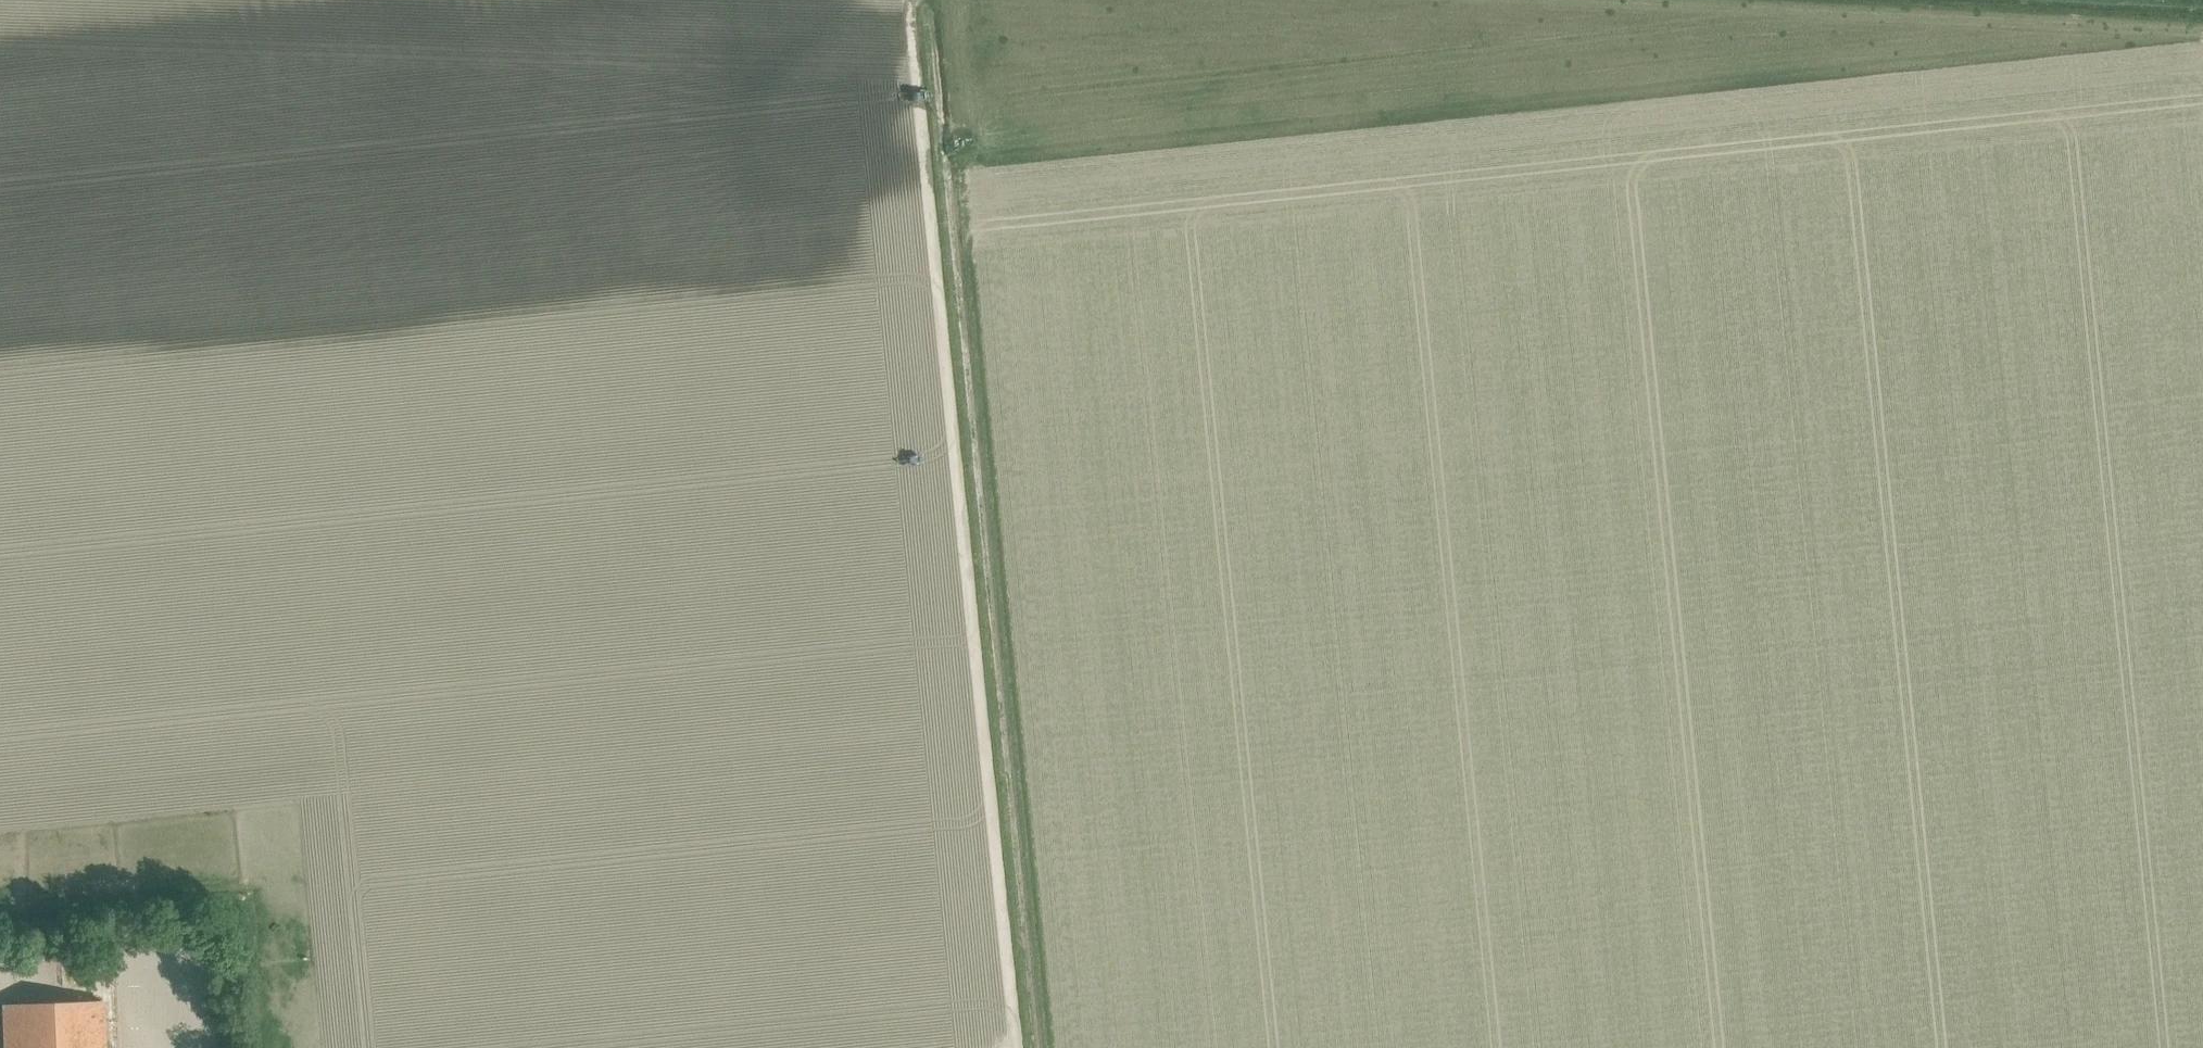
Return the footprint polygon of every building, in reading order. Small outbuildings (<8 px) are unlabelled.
[(102,1001),(1,1006),(3,1047),(105,1047),(102,1001)]
